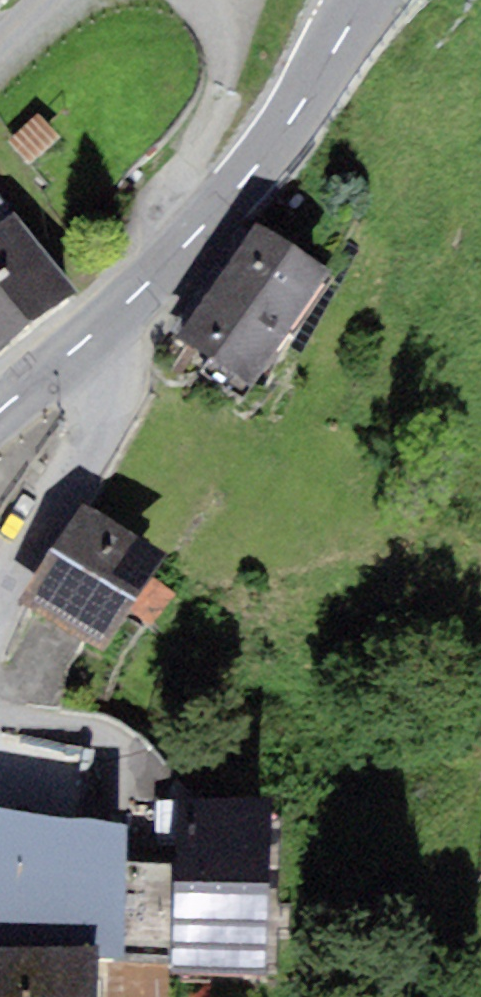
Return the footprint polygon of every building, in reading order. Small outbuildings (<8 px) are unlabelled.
[(6,143),(30,167),(59,138),(36,114),(6,143)] [(73,292),(14,214),(9,218),(0,206),(0,347),(73,292)] [(218,275),(292,324),(328,271),(254,222),(218,275)] [(177,337),(251,386),(292,324),(218,275),(177,337)] [(152,577),(165,556),(81,502),(17,601),(102,654),(130,611),(152,577)] [(152,577),(130,611),(153,626),(175,592),(152,577)] [(282,788),(173,785),(170,864),(125,863),(122,960),(171,960),(171,975),(277,978),(282,788)] [(0,808),(0,948),(96,947),(96,961),(122,960),(125,863),(126,824),(0,808)] [(0,948),(0,996),(97,996),(96,961),(96,947),(0,948)] [(96,961),(97,996),(171,996),(171,975),(171,960),(122,960),(96,961)]
